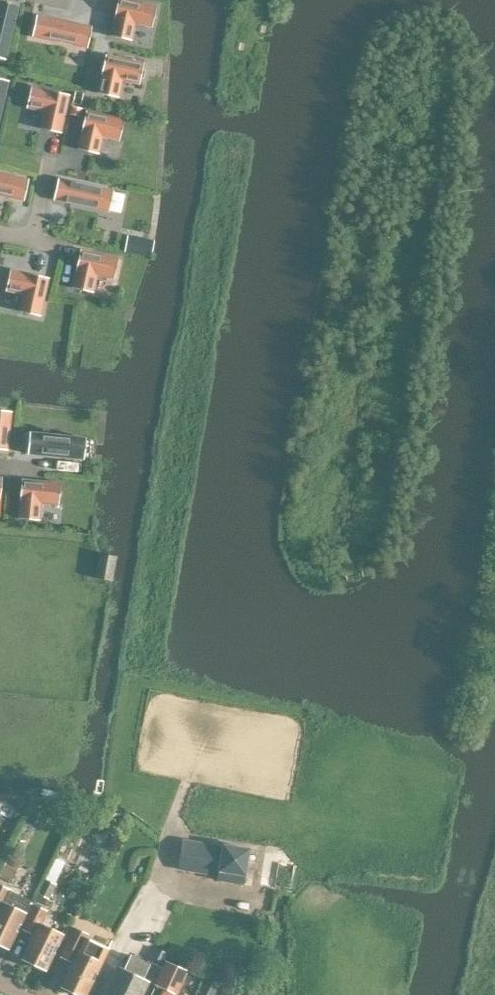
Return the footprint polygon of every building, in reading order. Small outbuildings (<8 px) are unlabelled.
[(0,0),(0,58),(5,59),(18,4),(0,0)] [(129,0),(118,0),(110,35),(131,40),(134,23),(152,26),(156,6),(129,0)] [(91,26),(36,15),(32,36),(87,47),(91,26)] [(97,93),(118,97),(121,80),(139,83),(143,63),(105,55),(97,93)] [(69,95),(31,86),(26,107),(44,111),(40,128),(61,133),(69,95)] [(75,92),(73,101),(80,102),(82,94),(75,92)] [(72,107),(71,114),(79,116),(81,109),(72,107)] [(124,119),(86,111),(78,149),(98,153),(102,136),(119,140),(124,119)] [(0,173),(0,195),(24,200),(28,179),(0,173)] [(109,211),(113,190),(58,178),(53,199),(109,211)] [(127,236),(124,251),(151,256),(154,241),(127,236)] [(80,250),(72,287),(92,292),(96,275),(113,279),(118,258),(80,250)] [(48,278),(10,269),(5,290),(22,294),(19,311),(39,315),(48,278)] [(0,410),(0,449),(7,450),(10,411),(0,410)] [(85,438),(48,434),(29,432),(27,453),(46,455),(83,459),(83,457),(84,453),(85,443),(85,439),(85,438)] [(60,482),(21,478),(18,517),(39,519),(40,501),(58,503),(60,482)] [(102,853),(112,836),(105,832),(96,849),(102,853)] [(223,845),(184,839),(180,864),(219,870),(217,880),(244,884),(249,848),(223,844),(223,845)] [(46,878),(46,879),(55,883),(72,848),(63,843),(46,878)] [(22,861),(9,855),(0,872),(0,876),(12,882),(22,861)] [(56,884),(55,883),(46,879),(39,893),(48,898),(56,884)] [(25,912),(5,902),(11,889),(0,884),(0,944),(8,948),(25,912)] [(7,899),(27,910),(33,900),(12,889),(7,899)] [(46,969),(63,934),(42,923),(48,911),(34,904),(23,928),(34,934),(22,958),(46,969)] [(102,961),(108,948),(86,937),(87,933),(75,927),(73,932),(61,956),(72,962),(61,985),(81,994),(86,994),(102,961)] [(115,972),(104,994),(142,994),(149,981),(144,978),(151,963),(130,954),(124,968),(118,966),(115,972)] [(176,994),(187,970),(166,961),(155,985),(164,988),(161,994),(179,994),(176,994)] [(198,994),(215,994),(217,990),(204,983),(198,994)]
